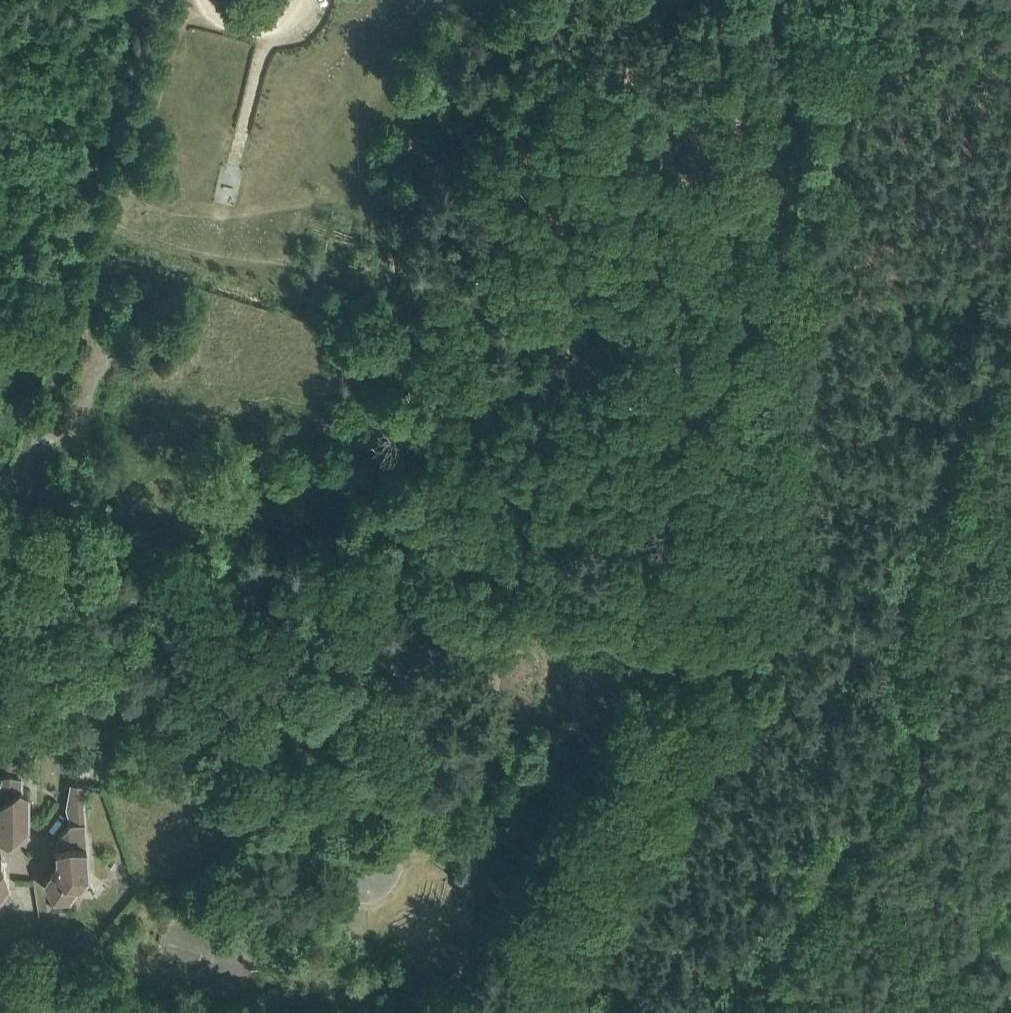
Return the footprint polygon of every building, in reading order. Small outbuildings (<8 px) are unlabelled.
[(9,836),(31,824),(32,789),(23,787),(24,762),(9,756),(0,763),(0,833),(9,836)] [(75,782),(73,797),(71,807),(74,820),(60,844),(60,863),(49,880),(48,895),(64,897),(83,870),(86,784),(75,782)] [(0,855),(0,905),(5,905),(13,894),(3,856),(0,855)] [(80,926),(72,936),(86,947),(94,937),(80,926)]
